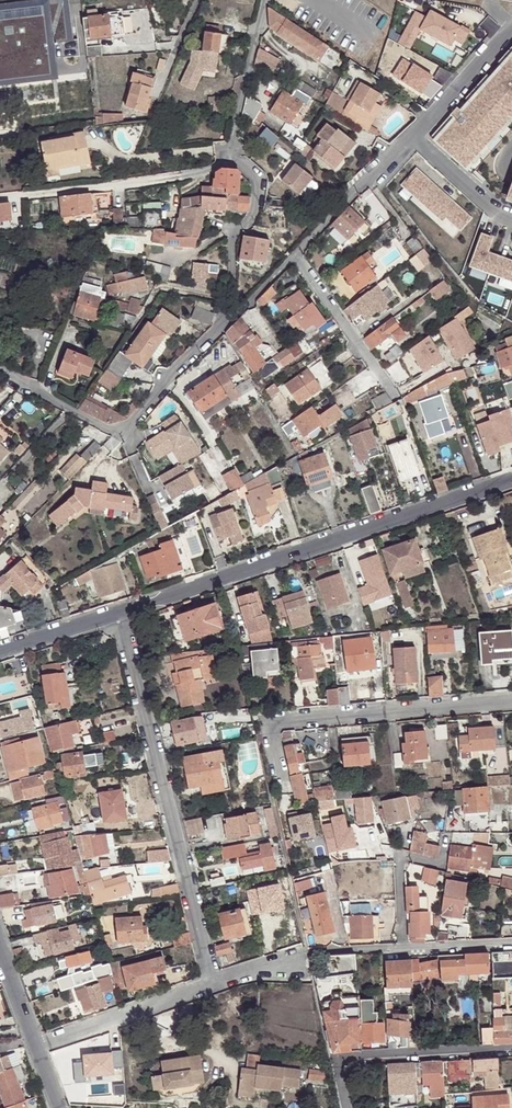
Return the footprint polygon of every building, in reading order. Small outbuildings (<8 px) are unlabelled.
[(66,38),(62,0),(0,0),(0,47),(66,38)] [(294,23),(269,7),(269,9),(269,26),(278,32),(278,34),(320,62),(330,47),(329,46),(294,23)] [(427,17),(416,11),(405,31),(416,38),(421,29),(451,46),(454,40),(462,45),(470,30),(462,25),(461,28),(431,11),(427,17)] [(114,45),(117,45),(116,36),(118,35),(116,15),(84,18),(85,39),(113,36),(114,45)] [(216,60),(219,40),(220,34),(217,33),(218,27),(205,25),(202,51),(191,49),(190,56),(216,60)] [(409,50),(416,38),(405,31),(398,44),(409,50)] [(101,45),(86,47),(87,58),(102,57),(101,45)] [(431,136),(472,174),(511,129),(511,46),(431,136)] [(254,65),(271,74),(279,61),(258,49),(254,65)] [(216,60),(190,56),(189,63),(180,84),(194,91),(203,70),(215,72),(216,60)] [(342,115),(368,130),(370,126),(382,106),(375,102),(380,95),(357,81),(352,89),(356,92),(349,102),(345,110),(342,115)] [(146,113),(148,105),(145,105),(150,88),(132,83),(125,107),(144,113),(146,113)] [(356,92),(352,89),(346,100),(349,102),(356,92)] [(303,102),(284,90),(280,98),(271,111),(289,123),(303,102)] [(346,101),(339,97),(332,93),(326,106),(332,110),(339,114),(346,101)] [(257,127),(260,122),(265,114),(260,111),(263,106),(262,104),(247,94),(241,118),(257,127)] [(214,97),(213,111),(226,111),(226,97),(214,97)] [(95,125),(103,125),(118,123),(118,113),(102,113),(103,117),(94,118),(94,120),(95,125)] [(335,168),(345,156),(339,151),(349,137),(338,128),(336,130),(327,123),(317,135),(322,139),(313,151),(335,168)] [(20,130),(19,128),(0,130),(0,138),(20,136),(20,130)] [(73,137),(41,143),(47,177),(60,175),(59,170),(58,167),(79,163),(80,166),(91,163),(85,132),(73,134),(73,137)] [(298,147),(302,140),(298,137),(293,144),(298,147)] [(339,151),(345,156),(355,142),(349,137),(339,151)] [(307,143),(302,140),(298,147),(302,150),(307,143)] [(282,177),(300,191),(313,175),(295,160),(282,177)] [(213,180),(211,188),(227,189),(226,196),(238,196),(239,173),(236,170),(222,169),(215,174),(215,180),(213,180)] [(471,218),(416,169),(402,185),(440,219),(444,215),(460,230),(471,218)] [(226,209),(248,211),(249,197),(238,196),(226,196),(227,189),(211,188),(201,187),(201,197),(226,199),(226,209)] [(300,191),(296,189),(292,196),(298,199),(302,193),(300,191)] [(61,216),(85,213),(83,194),(59,197),(61,216)] [(216,209),(226,209),(226,199),(201,197),(189,199),(188,207),(204,208),(216,209)] [(189,199),(181,200),(180,218),(180,219),(202,219),(204,208),(188,207),(189,199)] [(9,219),(7,203),(0,203),(0,220),(9,219)] [(353,246),(370,228),(349,208),(332,226),(353,246)] [(114,224),(123,223),(123,210),(113,210),(114,224)] [(126,217),(127,228),(137,227),(137,223),(161,224),(161,210),(136,210),(137,217),(126,217)] [(171,227),(159,227),(159,231),(166,232),(165,239),(164,245),(163,247),(195,248),(197,238),(175,238),(179,218),(173,218),(171,227)] [(180,218),(179,218),(175,238),(197,238),(202,219),(180,219),(180,218)] [(424,248),(406,225),(402,228),(410,239),(405,242),(415,255),(424,248)] [(159,231),(153,230),(151,242),(164,245),(165,239),(166,232),(159,231)] [(482,234),(470,267),(511,282),(511,261),(487,252),(493,238),(482,234)] [(248,266),(263,269),(264,263),(266,264),(271,240),(244,236),(240,259),(249,261),(248,266)] [(368,253),(361,258),(342,272),(356,292),(376,277),(372,272),(368,266),(375,262),(368,253)] [(379,267),(375,262),(368,266),(372,272),(379,267)] [(146,269),(144,276),(167,282),(172,267),(162,265),(160,273),(146,269)] [(121,295),(148,289),(145,278),(137,279),(137,275),(124,272),(114,274),(116,283),(107,285),(109,296),(120,293),(121,295)] [(208,284),(216,285),(218,276),(209,274),(208,284)] [(73,302),(69,313),(93,320),(98,302),(102,303),(104,299),(105,298),(101,298),(103,291),(101,291),(102,288),(99,287),(101,281),(85,276),(82,286),(81,286),(79,292),(76,302),(73,302)] [(360,298),(343,311),(351,321),(361,314),(366,321),(377,312),(379,311),(382,313),(388,308),(386,305),(390,302),(382,292),(389,287),(384,279),(370,290),(360,298)] [(449,290),(443,282),(429,291),(435,300),(449,290)] [(271,286),(257,301),(256,307),(258,309),(261,306),(262,307),(276,291),(271,286)] [(316,328),(325,322),(311,303),(309,304),(299,292),(285,302),(283,300),(282,300),(275,305),(281,313),(288,308),(304,331),(313,324),(316,328)] [(116,306),(137,312),(141,298),(132,295),(130,301),(119,297),(118,302),(116,306)] [(420,305),(417,300),(408,307),(411,311),(420,305)] [(192,319),(210,326),(214,315),(210,313),(213,304),(199,301),(196,308),(192,319)] [(96,322),(102,303),(98,302),(93,320),(96,322)] [(459,323),(473,315),(470,310),(435,329),(448,354),(469,342),(459,323)] [(106,324),(125,329),(126,326),(129,327),(136,316),(123,313),(122,314),(110,311),(106,324)] [(249,332),(240,318),(226,332),(234,344),(236,343),(245,355),(243,356),(255,372),(264,365),(254,350),(261,345),(252,333),(256,330),(255,328),(249,332)] [(392,318),(364,339),(371,350),(392,335),(397,343),(406,337),(392,318)] [(107,369),(120,378),(132,361),(143,368),(166,335),(148,323),(126,354),(120,351),(107,369)] [(304,331),(307,335),(316,328),(313,324),(304,331)] [(429,336),(410,349),(425,373),(444,361),(429,336)] [(511,371),(511,336),(504,339),(505,343),(494,346),(504,374),(511,371)] [(298,354),(292,345),(284,351),(264,365),(268,370),(276,365),(278,369),(298,354)] [(390,364),(403,355),(396,345),(383,354),(390,364)] [(76,370),(89,375),(95,360),(67,349),(58,372),(72,378),(76,370)] [(243,376),(249,372),(245,366),(242,361),(237,364),(243,376)] [(297,405),(333,380),(320,362),(284,386),(297,405)] [(428,384),(447,375),(443,368),(425,377),(428,384)] [(107,369),(99,380),(112,389),(120,378),(107,369)] [(241,396),(237,390),(224,369),(188,393),(206,419),(231,402),(241,396)] [(419,389),(411,393),(404,397),(405,398),(413,395),(415,400),(426,395),(435,391),(450,383),(447,375),(428,384),(419,389)] [(425,377),(415,382),(419,389),(428,384),(425,377)] [(272,395),(281,389),(277,383),(268,389),(272,395)] [(404,397),(411,393),(406,386),(400,390),(404,397)] [(437,397),(435,391),(426,395),(428,400),(437,397)] [(391,401),(385,393),(382,394),(372,399),(378,407),(391,401)] [(437,397),(428,400),(419,403),(426,425),(423,426),(428,439),(442,434),(438,422),(448,419),(440,396),(437,397)] [(405,406),(402,398),(393,403),(392,402),(387,405),(390,413),(405,406)] [(86,400),(78,409),(108,424),(127,419),(121,416),(108,409),(107,411),(86,400)] [(289,423),(281,428),(285,433),(296,426),(304,437),(321,425),(324,429),(343,415),(336,404),(317,417),(310,408),(292,420),(289,423)] [(129,417),(135,410),(128,406),(124,414),(129,417)] [(480,423),(491,454),(504,450),(502,445),(511,442),(511,409),(511,407),(491,414),(493,419),(480,423)] [(279,418),(284,415),(281,409),(276,412),(279,418)] [(375,412),(370,415),(373,423),(379,420),(375,412)] [(184,460),(197,452),(188,439),(191,437),(177,416),(174,415),(160,425),(164,433),(163,434),(162,432),(144,444),(153,458),(170,447),(174,445),(184,460)] [(281,427),(287,424),(283,418),(278,421),(281,427)] [(367,419),(351,425),(346,428),(358,462),(378,455),(375,448),(376,447),(367,419)] [(86,462),(99,448),(93,441),(79,455),(86,462)] [(399,479),(418,472),(407,441),(388,448),(399,479)] [(298,443),(292,446),(294,449),(296,456),(298,455),(303,452),(298,443)] [(181,464),(197,455),(198,454),(197,452),(184,460),(174,445),(170,447),(172,450),(181,464)] [(66,479),(82,462),(66,447),(50,463),(66,479)] [(170,447),(153,458),(155,462),(172,450),(170,447)] [(323,454),(300,462),(303,472),(308,486),(310,485),(312,492),(327,487),(325,480),(331,478),(323,454)] [(296,456),(289,460),(292,467),(294,475),(303,472),(300,462),(298,455),(296,456)] [(289,460),(283,463),(286,470),(292,467),(289,460)] [(185,475),(180,465),(158,477),(164,486),(162,487),(170,502),(198,487),(189,472),(185,475)] [(279,473),(277,466),(255,479),(243,485),(237,489),(240,499),(246,497),(258,528),(269,523),(270,523),(270,522),(271,520),(266,506),(277,502),(271,487),(282,482),(279,473)] [(232,491),(237,489),(243,485),(239,477),(235,470),(224,476),(232,491)] [(255,479),(251,471),(239,477),(243,485),(255,479)] [(419,476),(418,472),(399,479),(401,483),(419,476)] [(437,494),(447,490),(443,477),(432,481),(437,494)] [(128,512),(129,505),(130,498),(105,493),(106,484),(92,482),(90,491),(74,488),(73,495),(47,515),(56,527),(64,520),(62,517),(79,504),(82,507),(82,510),(88,510),(88,507),(101,508),(101,511),(128,512)] [(282,482),(271,487),(277,502),(287,498),(282,482)] [(246,497),(240,499),(251,533),(259,530),(258,528),(246,497)] [(366,502),(371,516),(378,513),(372,499),(366,502)] [(146,502),(153,517),(161,513),(155,501),(150,503),(149,500),(146,502)] [(64,520),(82,507),(79,504),(62,517),(64,520)] [(134,506),(129,505),(128,512),(127,519),(135,521),(136,514),(137,511),(136,508),(136,507),(135,506),(134,506)] [(244,539),(241,531),(237,533),(233,521),(237,519),(232,508),(210,515),(218,540),(228,536),(231,544),(244,539)] [(237,533),(241,531),(237,519),(233,521),(237,533)] [(484,559),(490,577),(510,571),(504,554),(503,548),(506,546),(501,529),(473,538),(480,560),(484,559)] [(149,549),(154,546),(152,542),(155,541),(153,538),(151,539),(150,538),(144,541),(149,549)] [(414,539),(383,550),(393,579),(398,577),(396,572),(402,570),(404,578),(425,571),(422,563),(430,560),(426,548),(423,549),(423,547),(417,549),(414,539)] [(183,575),(191,572),(186,557),(178,560),(172,541),(160,545),(161,550),(141,557),(148,577),(156,575),(157,577),(166,574),(166,572),(180,567),(183,575)] [(44,576),(25,556),(0,579),(0,604),(2,593),(11,585),(22,596),(29,590),(38,581),(44,576)] [(118,563),(115,557),(83,575),(86,582),(94,579),(100,599),(125,591),(116,564),(118,563)] [(490,577),(493,583),(511,577),(511,576),(510,571),(490,577)] [(317,579),(323,600),(340,595),(334,574),(317,579)] [(44,587),(38,581),(29,590),(34,595),(44,587)] [(265,614),(258,591),(255,592),(262,615),(265,614)] [(303,591),(282,597),(284,604),(305,597),(303,591)] [(255,592),(237,597),(249,634),(269,628),(265,614),(262,615),(255,592)] [(284,604),(292,629),(313,622),(305,597),(284,604)] [(62,619),(70,617),(65,602),(57,605),(62,619)] [(177,616),(184,639),(223,626),(215,603),(177,616)] [(25,631),(19,611),(0,609),(0,639),(25,631)] [(176,642),(184,639),(177,616),(171,618),(175,630),(172,631),(176,642)] [(427,632),(428,653),(453,651),(451,630),(427,632)] [(481,664),(492,664),(491,658),(511,656),(511,642),(511,630),(478,632),(481,664)] [(380,643),(389,642),(388,631),(379,631),(380,637),(380,643)] [(333,655),(344,654),(342,642),(342,640),(341,635),(333,636),(332,636),(332,640),(333,649),(333,655)] [(332,640),(332,636),(328,637),(318,638),(319,644),(324,644),(324,650),(333,649),(332,640)] [(344,654),(346,671),(348,671),(371,668),(373,668),(369,638),(342,642),(344,654)] [(250,645),(239,646),(241,652),(249,651),(252,672),(254,672),(254,678),(273,676),(272,670),(274,670),(272,649),(289,648),(289,646),(288,641),(282,641),(273,642),(271,642),(272,648),(266,649),(265,643),(250,645)] [(295,646),(289,646),(289,648),(290,664),(297,663),(298,679),(312,678),(311,669),(324,667),(323,656),(318,656),(317,644),(315,642),(295,643),(295,646)] [(391,649),(394,684),(416,683),(413,648),(391,649)] [(210,653),(209,649),(170,652),(172,662),(174,662),(177,673),(179,685),(178,685),(183,707),(206,701),(201,679),(218,675),(213,652),(210,653)] [(61,663),(40,666),(42,675),(62,672),(61,663)] [(348,671),(349,678),(371,675),(371,668),(348,671)] [(42,675),(46,703),(66,700),(62,672),(42,675)] [(71,705),(65,672),(62,672),(66,700),(67,706),(71,705)] [(426,678),(428,697),(441,696),(440,677),(426,678)] [(336,689),(338,705),(348,704),(347,687),(336,688),(336,689)] [(326,706),(338,705),(336,689),(325,690),(326,706)] [(66,700),(46,703),(47,709),(67,706),(66,700)] [(175,746),(198,742),(193,717),(170,722),(175,746)] [(193,717),(198,742),(206,740),(201,717),(193,717)] [(63,748),(74,745),(71,735),(79,733),(76,720),(75,721),(65,723),(68,736),(60,738),(63,748)] [(55,726),(43,729),(49,747),(50,752),(63,748),(60,738),(68,736),(65,723),(59,724),(55,726)] [(446,738),(444,724),(433,726),(434,739),(446,738)] [(17,735),(15,726),(10,728),(10,726),(0,728),(0,740),(17,735)] [(457,731),(459,753),(493,749),(491,727),(457,731)] [(401,742),(403,763),(414,762),(413,759),(427,758),(424,729),(404,731),(405,742),(401,742)] [(113,730),(97,733),(100,744),(115,740),(113,730)] [(22,777),(28,776),(26,769),(44,764),(37,737),(8,745),(17,778),(22,777)] [(294,744),(292,737),(282,738),(283,746),(293,744),(295,753),(297,764),(304,762),(300,742),(294,744)] [(368,742),(341,744),(343,766),(370,764),(368,742)] [(283,746),(289,773),(299,770),(297,764),(295,753),(293,744),(283,746)] [(224,760),(222,749),(201,753),(203,764),(218,761),(224,760)] [(61,756),(64,777),(84,774),(84,773),(91,772),(88,754),(81,755),(81,753),(61,756)] [(187,789),(201,786),(222,782),(224,790),(230,789),(224,760),(218,761),(203,764),(201,753),(181,757),(187,789)] [(57,778),(55,769),(43,772),(45,781),(57,778)] [(294,794),(296,803),(307,802),(300,773),(290,775),(294,794)] [(11,782),(15,800),(44,794),(40,775),(11,782)] [(507,775),(486,776),(487,787),(492,786),(507,785),(508,785),(507,775)] [(222,782),(201,786),(202,795),(224,790),(222,782)] [(489,815),(487,787),(462,789),(464,805),(465,817),(489,815)] [(98,793),(103,821),(126,818),(121,789),(98,793)] [(351,798),(350,789),(334,790),(334,791),(335,799),(351,798)] [(452,790),(453,806),(464,805),(462,789),(452,790)] [(315,802),(316,802),(323,801),(334,800),(335,800),(335,799),(334,791),(314,793),(315,802)] [(434,810),(433,793),(418,794),(420,811),(434,810)] [(63,797),(62,795),(45,799),(46,804),(32,808),(37,827),(69,819),(63,797)] [(372,806),(371,796),(354,797),(356,814),(366,813),(365,807),(372,806)] [(382,801),(387,823),(409,819),(404,796),(382,801)] [(279,836),(271,804),(266,805),(268,816),(265,817),(270,838),(279,836)] [(356,814),(357,825),(374,824),(372,806),(365,807),(366,813),(356,814)] [(239,832),(240,837),(250,836),(249,834),(260,833),(258,813),(228,817),(230,833),(239,832)] [(87,816),(80,818),(82,825),(89,823),(87,816)] [(78,826),(80,834),(94,833),(94,834),(95,834),(93,822),(89,823),(82,825),(78,826)] [(61,832),(72,829),(70,823),(59,825),(61,832)] [(314,847),(310,825),(299,828),(304,849),(314,847)] [(323,834),(327,852),(349,848),(344,829),(323,834)] [(438,858),(440,845),(427,842),(429,833),(415,830),(412,852),(438,858)] [(61,835),(61,832),(38,836),(44,859),(48,857),(51,869),(74,865),(67,836),(64,837),(63,834),(61,835)] [(108,847),(115,846),(112,832),(105,833),(108,847)] [(94,833),(80,834),(83,850),(80,851),(81,854),(84,854),(85,859),(109,853),(108,847),(105,833),(95,834),(94,834),(94,833)] [(262,865),(264,870),(276,868),(270,843),(258,846),(259,851),(238,855),(241,870),(262,865)] [(451,845),(447,871),(447,872),(452,872),(453,868),(469,871),(469,867),(472,848),(451,845)] [(493,851),(472,848),(469,867),(490,870),(493,851)] [(148,862),(170,860),(167,849),(146,851),(148,862)] [(381,862),(382,869),(393,868),(392,861),(381,862)] [(84,895),(90,894),(85,877),(83,868),(82,864),(76,865),(84,895)] [(8,865),(0,866),(0,876),(10,875),(8,865)] [(435,885),(437,869),(424,866),(423,877),(435,885)] [(90,894),(93,904),(96,904),(96,902),(130,892),(125,875),(101,882),(97,867),(88,870),(90,876),(85,877),(90,894)] [(47,884),(49,897),(66,895),(78,892),(71,868),(60,871),(49,873),(50,883),(47,884)] [(456,881),(457,874),(452,873),(447,872),(441,915),(461,918),(467,883),(456,881)] [(404,875),(407,918),(408,918),(409,938),(431,937),(430,906),(427,906),(426,885),(417,886),(416,875),(404,875)] [(210,887),(225,884),(223,876),(208,879),(210,887)] [(503,876),(502,880),(500,886),(505,888),(511,889),(511,878),(503,876)] [(502,880),(489,877),(487,883),(500,886),(502,880)] [(310,878),(292,883),(295,895),(301,894),(300,890),(313,887),(310,878)] [(292,895),(288,879),(279,882),(283,897),(292,895)] [(151,898),(179,895),(176,884),(151,887),(151,898)] [(314,893),(323,934),(334,932),(324,891),(314,893)] [(0,895),(0,907),(15,905),(14,893),(0,895)] [(317,925),(320,935),(323,934),(314,893),(306,895),(313,926),(317,925)] [(57,920),(52,900),(30,903),(32,908),(35,924),(37,932),(47,930),(48,929),(47,922),(57,920)] [(351,901),(338,902),(345,932),(350,932),(350,940),(372,939),(371,905),(351,906),(351,901)] [(0,907),(0,909),(3,919),(19,917),(17,905),(15,905),(0,907)] [(35,924),(32,908),(25,910),(28,926),(35,924)] [(239,909),(245,933),(251,932),(245,908),(239,909)] [(224,939),(245,933),(239,909),(218,915),(224,939)] [(114,918),(117,943),(139,941),(136,915),(114,918)] [(47,930),(37,932),(35,933),(37,941),(42,940),(49,938),(53,954),(74,948),(69,929),(48,935),(47,930)] [(173,947),(191,942),(188,932),(170,937),(173,947)] [(113,944),(110,934),(101,936),(103,943),(104,947),(113,944)] [(49,938),(42,940),(46,955),(53,954),(49,938)] [(229,943),(214,946),(217,956),(219,955),(225,954),(231,952),(229,943)] [(143,947),(135,949),(137,956),(144,954),(143,947)] [(65,958),(68,967),(91,960),(89,951),(65,958)] [(492,952),(492,974),(511,973),(511,951),(492,952)] [(225,954),(219,955),(221,964),(233,961),(231,952),(225,954)] [(489,973),(488,953),(464,954),(464,959),(465,974),(489,973)] [(450,954),(437,954),(437,960),(440,960),(440,971),(448,971),(448,980),(457,979),(457,974),(465,974),(464,959),(450,959),(450,954)] [(339,965),(343,972),(355,971),(354,959),(354,955),(338,955),(339,965)] [(122,969),(128,991),(154,984),(152,976),(165,973),(161,958),(122,969)] [(411,976),(410,961),(410,960),(385,961),(387,988),(384,988),(383,988),(384,1003),(385,1003),(385,1011),(392,1010),(391,1003),(389,1003),(389,996),(412,994),(411,976)] [(437,977),(437,961),(417,964),(417,960),(410,961),(411,976),(419,974),(419,979),(437,977)] [(109,963),(112,974),(112,976),(118,974),(115,962),(109,963)] [(448,971),(440,971),(440,980),(448,980),(448,971)] [(102,992),(114,989),(110,975),(97,979),(99,983),(102,992)] [(86,987),(94,1011),(107,1007),(102,992),(99,983),(86,987)] [(82,1000),(86,1014),(94,1011),(86,987),(75,991),(79,1001),(82,1000)] [(331,1000),(320,1002),(324,1019),(333,1016),(334,1020),(337,1020),(340,1013),(358,1012),(357,1007),(357,997),(356,989),(342,991),(342,998),(341,998),(333,1000),(331,1000)] [(359,1000),(362,1042),(384,1041),(383,1022),(376,1022),(375,1012),(373,1012),(372,999),(359,1000)] [(499,1003),(493,1003),(494,1017),(503,1017),(503,1007),(499,1007),(499,1003)] [(392,1010),(385,1011),(386,1018),(388,1019),(388,1034),(409,1037),(410,1022),(409,1022),(408,1015),(399,1015),(399,1021),(392,1020),(392,1010)] [(356,1048),(360,1048),(358,1012),(340,1013),(337,1020),(334,1020),(333,1016),(324,1019),(333,1053),(341,1053),(340,1049),(348,1049),(348,1044),(356,1043),(356,1048)] [(494,1044),(511,1043),(511,1030),(504,1031),(503,1019),(494,1019),(494,1033),(494,1044)] [(484,1044),(494,1044),(494,1033),(483,1034),(484,1044)] [(408,1047),(416,1047),(415,1036),(412,1036),(412,1041),(407,1041),(408,1047)] [(12,1068),(7,1055),(0,1058),(0,1072),(12,1068)] [(162,1075),(165,1088),(165,1089),(204,1083),(200,1055),(160,1062),(162,1075)] [(498,1070),(497,1058),(473,1059),(473,1071),(498,1070)] [(469,1074),(470,1059),(445,1061),(445,1065),(449,1064),(450,1075),(469,1074)] [(431,1062),(415,1063),(415,1077),(421,1077),(422,1085),(429,1085),(430,1097),(444,1096),(444,1093),(443,1084),(442,1061),(431,1062)] [(398,1064),(388,1064),(389,1084),(410,1082),(416,1082),(415,1077),(415,1063),(398,1064)] [(239,1079),(299,1086),(300,1071),(257,1065),(256,1071),(241,1069),(239,1079)] [(18,1086),(12,1068),(0,1072),(0,1091),(0,1092),(1,1092),(18,1086)] [(325,1081),(323,1072),(308,1070),(307,1079),(325,1081)] [(154,1090),(165,1088),(162,1075),(152,1076),(154,1090)] [(239,1079),(238,1091),(255,1093),(255,1089),(270,1090),(281,1091),(282,1087),(298,1089),(299,1086),(239,1079)] [(18,1086),(1,1092),(7,1107),(27,1107),(18,1086)] [(255,1093),(238,1091),(237,1096),(269,1100),(270,1090),(255,1089),(255,1093)] [(472,1097),(473,1107),(497,1107),(496,1089),(486,1090),(486,1096),(472,1097)]
